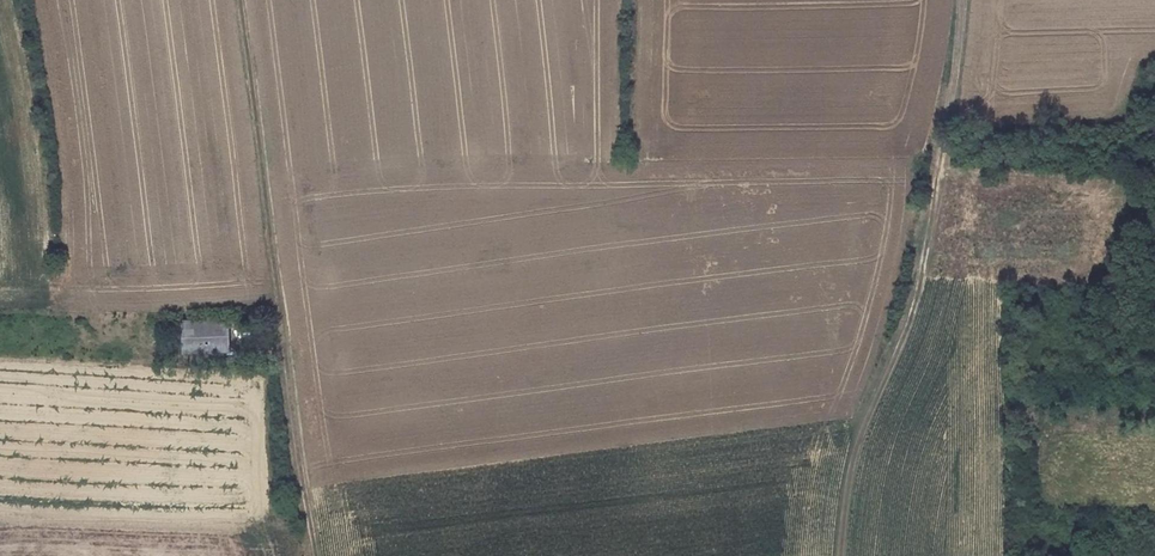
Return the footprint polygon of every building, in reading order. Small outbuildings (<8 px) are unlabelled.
[(226,323),(181,325),(184,353),(227,352),(226,323)]
